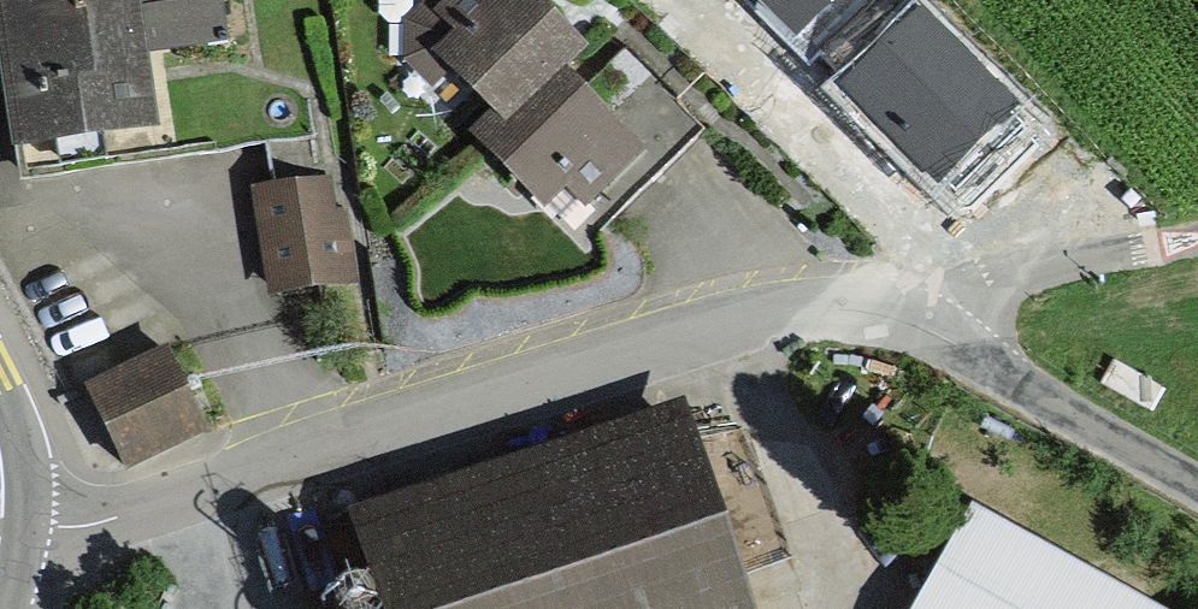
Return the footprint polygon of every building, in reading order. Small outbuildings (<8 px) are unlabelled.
[(9,140),(154,121),(144,51),(227,40),(221,0),(0,0),(0,73),(9,140)] [(402,18),(405,59),(433,87),(451,68),(491,107),(470,129),(548,205),(565,187),(587,208),(648,146),(566,66),(589,42),(545,0),(417,0),(402,18)] [(793,31),(824,0),(761,0),(793,31)] [(919,4),(839,83),(937,181),(1017,102),(919,4)] [(331,170),(249,181),(265,294),(359,281),(349,205),(336,207),(331,170)] [(169,340),(82,379),(122,467),(208,428),(169,340)] [(360,509),(392,608),(746,608),(681,407),(360,509)] [(967,502),(912,608),(1172,608),(967,502)]
